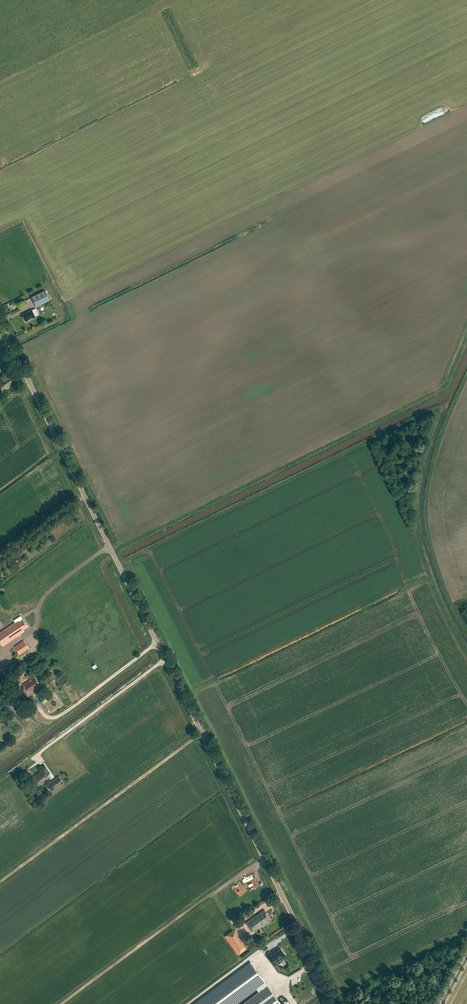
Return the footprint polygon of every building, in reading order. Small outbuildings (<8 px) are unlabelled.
[(45,291),(32,297),(36,306),(50,300),(45,291)] [(32,309),(22,315),(26,322),(36,317),(36,316),(39,315),(36,308),(33,310),(32,309)] [(9,388),(8,387),(14,383),(10,377),(5,380),(4,379),(0,381),(0,387),(3,391),(9,388)] [(28,627),(23,619),(20,622),(19,621),(16,622),(0,632),(0,642),(3,646),(25,632),(23,630),(28,627)] [(29,648),(24,641),(15,647),(20,654),(29,648)] [(26,673),(22,668),(15,672),(18,678),(26,673)] [(35,677),(24,684),(29,692),(40,686),(39,684),(40,684),(35,677)] [(60,704),(55,697),(50,700),(46,703),(52,710),(60,704)] [(10,701),(3,706),(10,716),(17,711),(10,701)] [(50,775),(45,768),(30,778),(36,786),(37,785),(39,788),(50,780),(47,776),(50,775)] [(64,783),(59,776),(47,785),(52,792),(64,783)] [(265,910),(246,923),(253,933),(265,925),(265,924),(267,922),(271,919),(265,910)] [(234,930),(225,936),(238,955),(247,949),(234,930)] [(267,956),(275,966),(283,960),(281,958),(285,955),(281,949),(277,951),(276,950),(267,956)] [(250,962),(193,1003),(235,1003),(256,989),(263,983),(265,982),(250,962)] [(265,982),(263,983),(256,989),(259,992),(244,1003),(282,1003),(265,982)]
